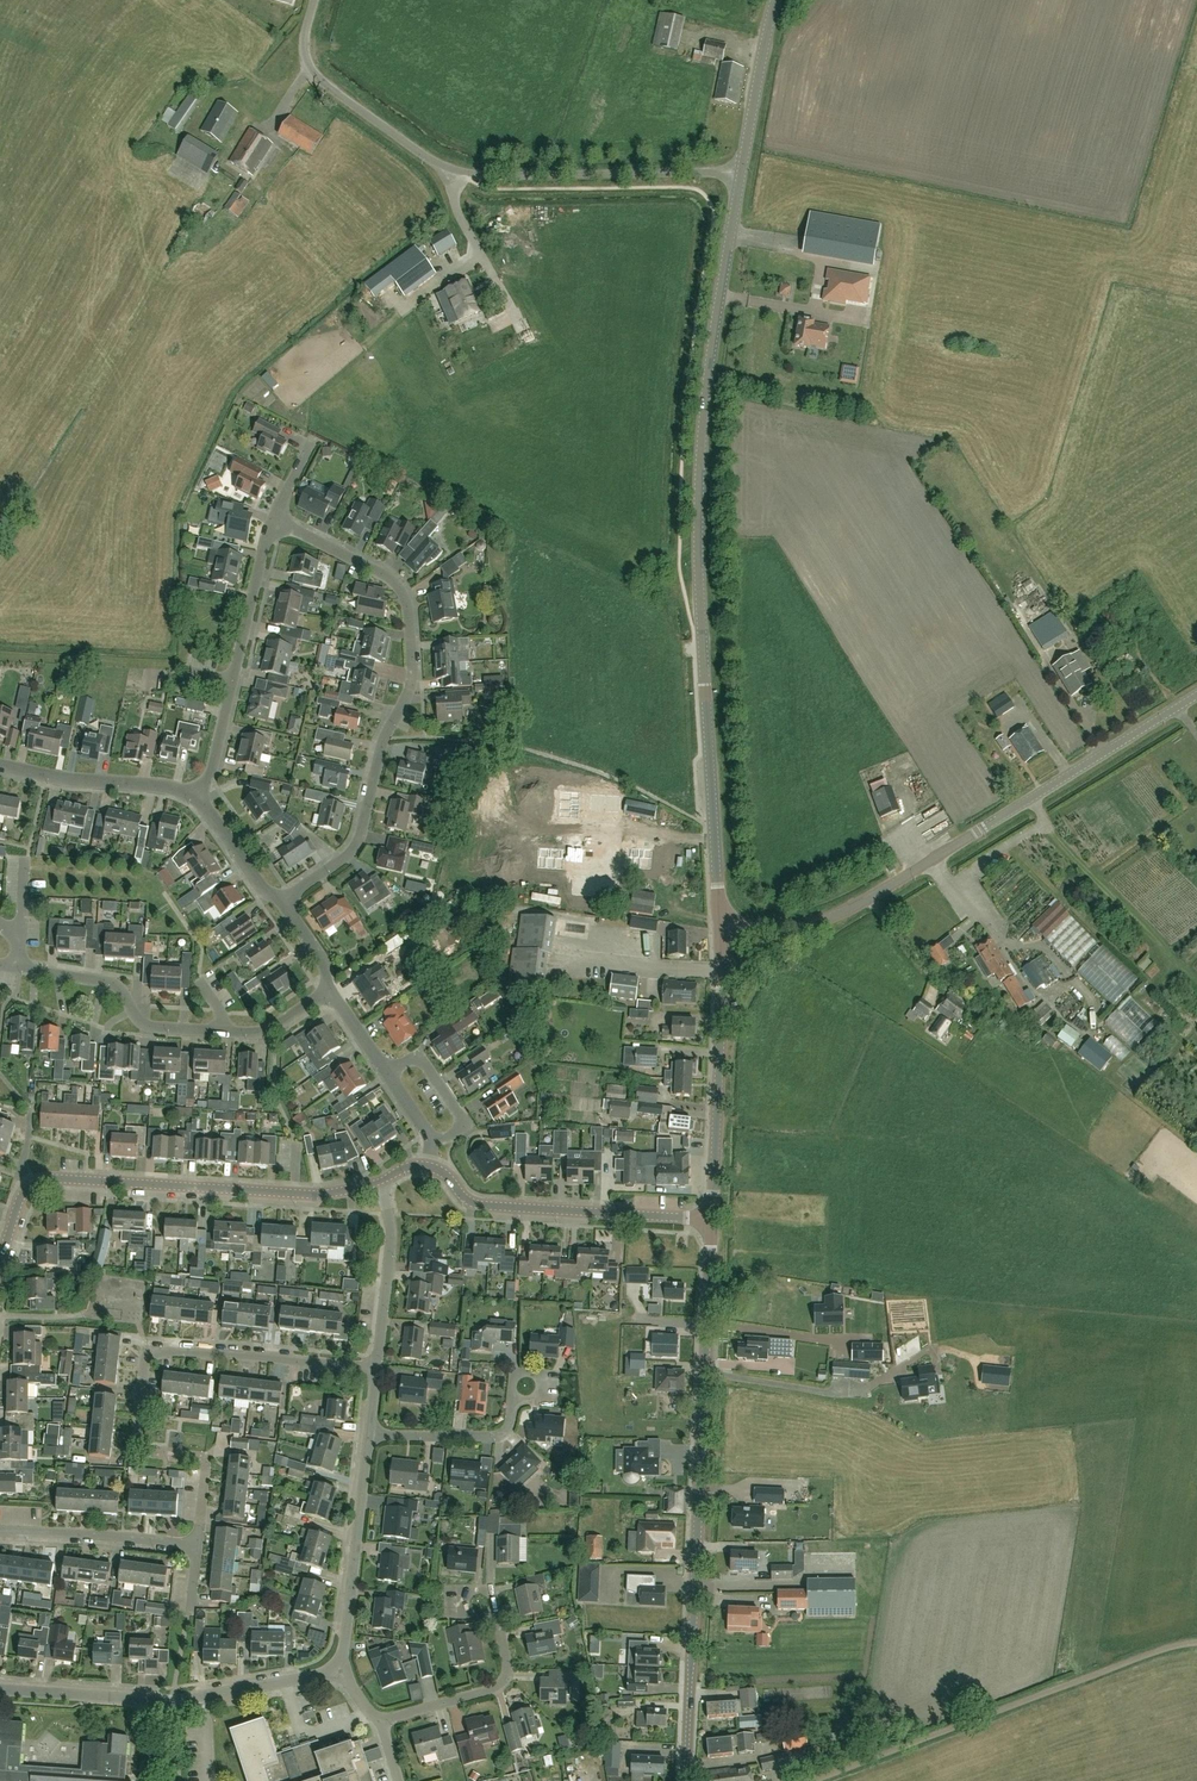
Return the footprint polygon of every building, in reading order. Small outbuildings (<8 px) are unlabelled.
[(677,51),(685,19),(664,14),(656,46),(677,51)] [(722,61),(726,45),(706,40),(701,62),(714,65),(716,59),(722,61)] [(736,104),(743,67),(722,63),(715,100),(736,104)] [(192,90),(168,125),(167,126),(179,134),(204,98),(192,90)] [(221,143),(238,113),(218,101),(200,131),(221,143)] [(170,121),(176,109),(169,106),(164,118),(170,121)] [(312,154),(323,136),(290,116),(279,134),(312,154)] [(252,176),(273,144),(250,129),(229,161),(252,176)] [(207,174),(219,154),(211,150),(205,160),(190,152),(197,142),(189,137),(177,156),(207,174)] [(242,192),(248,183),(241,179),(235,189),(242,192)] [(238,217),(249,201),(235,192),(224,208),(238,217)] [(187,227),(198,224),(194,209),(183,212),(187,227)] [(810,212),(806,235),(803,249),(815,251),(814,258),(873,268),(881,225),(810,212)] [(438,256),(456,245),(446,230),(429,241),(438,256)] [(436,274),(420,253),(415,246),(383,270),(364,284),(374,299),(394,284),(405,298),(436,274)] [(441,294),(436,297),(442,311),(448,308),(474,296),(467,281),(463,273),(462,273),(460,270),(437,281),(438,284),(437,285),(441,293),(441,294)] [(866,304),(870,277),(828,270),(826,280),(829,281),(827,291),(825,290),(823,300),(846,304),(846,301),(866,304)] [(772,303),(786,302),(785,293),(771,294),(772,303)] [(448,308),(442,311),(449,325),(454,322),(455,323),(459,332),(460,331),(461,334),(485,323),(484,320),(485,320),(481,311),(480,310),(474,296),(448,308)] [(488,321),(495,318),(489,306),(482,309),(488,321)] [(812,325),(813,323),(799,320),(794,345),(808,348),(809,345),(824,348),(828,328),(812,325)] [(279,457),(286,442),(278,438),(282,431),(260,420),(254,432),(263,437),(257,448),(265,452),(266,450),(279,457)] [(219,451),(215,459),(225,465),(229,457),(219,451)] [(257,499),(265,484),(258,480),(263,472),(238,459),(231,472),(241,477),(235,488),(257,499)] [(220,473),(207,477),(211,490),(224,485),(220,473)] [(335,486),(328,499),(308,489),(300,505),(313,512),(312,513),(323,518),(329,506),(335,509),(344,491),(335,486)] [(366,509),(363,510),(355,506),(343,528),(360,537),(369,519),(376,522),(384,507),(371,500),(366,509)] [(233,512),(234,504),(219,501),(217,512),(221,513),(219,523),(229,525),(226,536),(246,541),(252,516),(233,512)] [(430,519),(431,520),(439,510),(425,503),(428,521),(430,519)] [(437,525),(440,522),(447,513),(441,508),(439,510),(431,520),(437,525)] [(436,560),(443,552),(428,539),(438,527),(430,520),(408,546),(415,553),(405,564),(416,573),(425,563),(427,565),(436,560)] [(404,549),(406,543),(414,528),(403,522),(399,530),(387,524),(376,545),(392,553),(396,545),(404,549)] [(225,526),(214,526),(214,538),(225,538),(225,526)] [(242,556),(228,553),(230,545),(214,541),(208,564),(215,566),(239,571),(242,556)] [(461,553),(452,559),(457,567),(466,560),(461,553)] [(290,573),(291,573),(306,577),(304,585),(321,589),(324,575),(315,573),(318,562),(294,556),(290,573)] [(236,586),(239,571),(215,566),(212,581),(236,586)] [(1031,578),(1024,583),(1029,591),(1037,586),(1031,578)] [(213,592),(215,584),(201,580),(199,589),(213,592)] [(453,611),(455,609),(454,603),(451,602),(450,595),(454,594),(452,581),(433,585),(435,594),(430,595),(433,610),(431,610),(433,622),(452,619),(451,612),(453,611)] [(356,584),(353,598),(362,600),(359,613),(384,618),(387,602),(383,601),(385,591),(356,584)] [(278,600),(276,608),(306,614),(309,601),(313,602),(315,592),(301,589),(299,596),(281,592),(279,600),(278,600)] [(296,628),(299,613),(276,608),(275,616),(276,616),(274,624),(291,628),(289,637),(291,638),(298,639),(301,640),(303,630),(296,628)] [(1058,609),(1028,627),(1043,651),(1073,633),(1058,609)] [(362,630),(364,623),(350,620),(348,627),(362,630)] [(386,640),(387,635),(365,630),(362,644),(388,649),(390,640),(386,640)] [(296,649),(296,648),(298,639),(291,638),(289,646),(269,641),(265,656),(289,662),(291,653),(293,654),(296,652),(296,649)] [(459,663),(469,663),(469,653),(466,653),(466,647),(469,647),(469,638),(442,640),(442,648),(434,649),(435,664),(459,663)] [(385,661),(388,649),(362,644),(359,657),(381,662),(382,660),(385,661)] [(355,663),(356,657),(357,656),(343,652),(342,654),(341,660),(355,663)] [(289,662),(265,656),(262,672),(276,675),(274,683),(287,686),(289,678),(285,677),(289,662)] [(1072,695),(1090,684),(1072,656),(1055,666),(1072,695)] [(347,682),(375,689),(378,677),(358,672),(360,664),(355,663),(341,660),(328,657),(327,657),(326,663),(344,667),(344,669),(350,670),(347,682)] [(459,663),(435,664),(435,680),(452,679),(452,687),(471,686),(471,678),(468,678),(467,672),(459,673),(459,663)] [(485,687),(502,686),(503,686),(503,676),(484,677),(485,684),(485,687)] [(372,701),(375,689),(347,682),(347,683),(352,684),(349,696),(326,691),(325,699),(351,705),(353,697),(372,701)] [(285,698),(287,689),(268,684),(266,693),(254,690),(248,715),(267,720),(273,695),(285,698)] [(19,696),(29,698),(31,689),(21,686),(19,696)] [(503,695),(502,686),(485,687),(485,691),(485,696),(495,695),(503,695)] [(470,705),(469,692),(446,694),(446,701),(437,701),(438,722),(462,721),(462,705),(470,705)] [(997,719),(1015,707),(1005,692),(988,704),(997,719)] [(360,715),(338,710),(340,702),(318,697),(317,704),(321,705),(319,717),(328,719),(329,716),(336,718),(334,725),(357,731),(360,715)] [(82,699),(77,722),(89,725),(94,701),(82,699)] [(186,700),(184,709),(203,713),(205,704),(186,700)] [(162,715),(164,706),(150,702),(148,712),(162,715)] [(19,732),(10,730),(14,712),(0,709),(0,736),(7,738),(6,746),(15,748),(19,732)] [(28,749),(43,753),(48,729),(40,727),(41,720),(26,717),(21,740),(29,742),(28,749)] [(200,727),(179,722),(175,739),(166,737),(160,760),(176,763),(180,745),(195,749),(200,727)] [(56,731),(48,729),(43,753),(58,756),(61,742),(69,744),(73,727),(58,724),(56,731)] [(111,743),(114,728),(101,725),(99,735),(87,733),(82,756),(98,760),(102,741),(111,743)] [(1025,763),(1043,751),(1026,725),(1024,726),(1025,729),(1010,739),(1025,763)] [(327,743),(324,755),(349,761),(353,745),(333,740),(334,733),(317,729),(315,740),(327,743)] [(143,756),(151,759),(157,733),(145,731),(144,739),(128,736),(124,759),(142,763),(143,756)] [(243,735),(240,749),(262,754),(263,746),(269,747),(272,734),(258,731),(256,738),(243,735)] [(1003,751),(1010,746),(1003,735),(996,739),(1003,751)] [(260,762),(262,754),(240,749),(236,763),(250,766),(248,775),(262,778),(265,763),(260,762)] [(430,776),(435,756),(418,752),(416,764),(413,766),(400,763),(397,779),(422,785),(423,781),(430,776)] [(103,768),(110,769),(112,756),(106,755),(103,768)] [(314,774),(325,777),(323,786),(345,791),(348,775),(333,771),(335,764),(317,760),(314,774)] [(250,788),(258,790),(269,792),(271,783),(253,778),(250,788)] [(292,788),(284,786),(282,794),(290,796),(292,788)] [(881,817),(897,811),(888,788),(872,794),(881,817)] [(320,803),(323,793),(306,790),(304,799),(320,803)] [(560,791),(559,817),(579,818),(580,792),(560,791)] [(273,797),(264,803),(258,792),(244,802),(257,821),(268,814),(273,821),(284,814),(273,797)] [(0,797),(0,816),(5,817),(8,798),(0,797)] [(420,817),(424,800),(409,797),(407,804),(392,801),(389,811),(392,811),(388,828),(405,832),(409,814),(420,817)] [(21,800),(8,798),(5,817),(17,819),(21,800)] [(344,806),(324,801),(318,826),(337,831),(340,816),(341,816),(344,806)] [(451,804),(439,801),(437,811),(449,814),(451,804)] [(61,824),(69,826),(73,805),(58,802),(55,818),(47,816),(43,831),(59,835),(61,824)] [(624,802),(622,813),(657,818),(658,806),(624,802)] [(88,809),(73,805),(69,826),(84,829),(81,840),(89,841),(92,826),(85,824),(88,809)] [(86,823),(94,826),(99,811),(91,808),(86,823)] [(105,831),(121,835),(126,812),(118,810),(118,811),(109,809),(105,828),(96,826),(93,840),(102,842),(105,831)] [(617,819),(617,811),(601,812),(601,820),(617,819)] [(133,814),(126,812),(121,835),(137,838),(142,817),(133,815),(133,814)] [(301,824),(299,823),(300,822),(287,813),(272,822),(290,835),(290,836),(294,842),(301,837),(297,831),(301,824)] [(174,842),(180,819),(163,816),(159,835),(150,833),(147,848),(163,852),(165,840),(174,842)] [(142,860),(147,837),(140,835),(135,859),(142,860)] [(309,842),(305,844),(301,837),(294,842),(279,852),(289,868),(315,850),(309,842)] [(404,854),(406,842),(390,839),(387,850),(382,849),(377,866),(401,872),(405,854),(404,854)] [(434,853),(436,845),(413,840),(411,848),(434,853)] [(187,864),(192,871),(212,858),(204,845),(190,854),(186,847),(179,852),(172,859),(179,870),(187,864)] [(564,849),(538,847),(537,867),(563,869),(564,849)] [(626,847),(625,867),(651,869),(652,849),(626,847)] [(221,871),(212,858),(192,871),(197,878),(191,883),(199,895),(213,886),(208,879),(221,871)] [(377,905),(391,895),(382,882),(373,888),(363,873),(348,883),(362,905),(372,898),(377,905)] [(572,875),(571,894),(619,897),(620,878),(572,875)] [(222,915),(242,901),(232,887),(220,895),(215,888),(195,901),(204,914),(216,906),(222,915)] [(324,930),(346,916),(334,898),(320,908),(319,907),(313,911),(313,912),(312,913),(324,930)] [(1057,903),(1033,926),(1072,966),(1096,943),(1057,903)] [(224,938),(229,934),(236,944),(256,930),(246,916),(238,921),(234,915),(212,930),(217,936),(221,934),(224,938)] [(552,955),(557,920),(521,915),(516,949),(512,949),(508,984),(543,988),(548,955),(552,955)] [(632,916),(630,929),(656,932),(658,920),(632,916)] [(57,951),(71,952),(73,930),(65,929),(65,921),(50,920),(49,937),(58,937),(57,951)] [(87,920),(87,924),(87,926),(81,926),(80,924),(75,924),(73,925),(73,930),(71,952),(85,953),(86,939),(93,939),(94,920),(87,920)] [(361,935),(368,931),(362,921),(355,925),(361,935)] [(105,959),(119,960),(121,936),(114,936),(115,926),(112,925),(97,924),(96,942),(106,943),(105,959)] [(121,936),(119,960),(134,960),(135,943),(142,943),(143,926),(129,926),(128,936),(121,936)] [(686,956),(686,932),(669,932),(669,956),(686,956)] [(405,951),(399,939),(387,945),(393,957),(405,951)] [(980,947),(977,949),(981,955),(975,959),(987,979),(995,974),(1000,982),(1013,974),(1008,966),(992,940),(984,944),(983,942),(979,944),(980,947)] [(147,941),(146,951),(155,952),(156,942),(147,941)] [(256,969),(274,957),(264,942),(252,951),(247,945),(235,953),(243,966),(251,961),(256,969)] [(939,945),(929,951),(939,967),(949,961),(939,945)] [(151,992),(166,993),(167,969),(159,968),(159,961),(153,960),(154,955),(144,954),(143,973),(152,974),(151,992)] [(1058,980),(1042,956),(1031,963),(1044,985),(1046,987),(1058,980)] [(174,969),(167,969),(166,993),(180,994),(181,976),(191,977),(191,962),(182,962),(181,965),(175,964),(174,969)] [(1035,990),(1044,985),(1031,963),(1022,969),(1035,990)] [(371,1007),(389,994),(380,980),(386,976),(379,966),(354,982),(371,1007)] [(246,985),(250,991),(259,986),(261,984),(269,997),(271,996),(272,997),(292,984),(282,969),(273,976),(268,969),(256,978),(254,979),(246,985)] [(950,980),(961,986),(966,974),(956,969),(950,980)] [(636,1001),(639,978),(612,975),(609,998),(636,1001)] [(1029,1003),(1023,993),(1023,991),(1014,976),(1003,983),(1012,998),(1013,997),(1019,1009),(1029,1003)] [(696,1003),(697,984),(677,983),(677,981),(664,980),(663,1004),(676,1005),(676,1002),(696,1003)] [(1029,989),(1023,993),(1029,1003),(1035,999),(1029,989)] [(478,1000),(484,1008),(500,999),(496,992),(491,991),(478,1000)] [(936,1010),(951,1020),(949,1022),(941,1016),(930,1032),(941,1040),(954,1023),(957,1025),(970,1007),(949,992),(936,1010)] [(921,999),(913,1011),(925,1019),(933,1008),(921,999)] [(652,1010),(653,1002),(638,1000),(637,1008),(652,1010)] [(398,1046),(417,1033),(404,1013),(405,1012),(400,1003),(385,1013),(390,1021),(385,1024),(392,1035),(390,1036),(398,1046)] [(1032,1016),(1042,1026),(1055,1013),(1046,1004),(1032,1016)] [(446,1019),(452,1015),(447,1007),(441,1011),(446,1019)] [(433,1044),(434,1047),(432,1048),(439,1057),(441,1056),(444,1061),(463,1047),(455,1034),(476,1020),(468,1009),(436,1031),(441,1039),(433,1044)] [(17,1016),(15,1019),(12,1018),(11,1042),(21,1042),(21,1051),(34,1051),(35,1026),(28,1025),(28,1019),(27,1019),(25,1016),(17,1016)] [(694,1039),(695,1021),(673,1020),(672,1027),(663,1027),(662,1035),(672,1036),(672,1038),(694,1039)] [(965,1031),(966,1031),(967,1032),(971,1027),(969,1026),(969,1025),(963,1021),(959,1027),(965,1031)] [(306,1055),(313,1050),(333,1036),(326,1025),(309,1037),(305,1031),(295,1038),(306,1055)] [(497,1036),(502,1043),(518,1032),(514,1025),(497,1036)] [(1084,1042),(1078,1038),(1080,1035),(1066,1026),(1057,1038),(1071,1048),(1073,1046),(1079,1050),(1084,1042)] [(64,1060),(65,1045),(57,1045),(58,1029),(42,1028),(41,1050),(50,1051),(50,1060),(64,1060)] [(1057,1041),(1048,1033),(1043,1040),(1052,1047),(1053,1047),(1056,1050),(1060,1044),(1057,1041)] [(323,1059),(332,1053),(340,1047),(333,1036),(313,1050),(306,1055),(312,1064),(317,1071),(327,1065),(323,1059)] [(94,1072),(95,1055),(88,1054),(89,1038),(73,1037),(72,1060),(82,1060),(82,1071),(94,1072)] [(1100,1072),(1113,1057),(1090,1039),(1077,1054),(1100,1072)] [(115,1069),(123,1070),(125,1047),(110,1046),(109,1062),(100,1061),(99,1080),(114,1081),(115,1069)] [(139,1048),(125,1047),(123,1070),(132,1070),(131,1081),(138,1081),(137,1086),(144,1087),(144,1081),(145,1079),(145,1064),(138,1064),(139,1048)] [(481,1064),(489,1058),(482,1048),(468,1057),(473,1065),(457,1076),(468,1093),(477,1087),(476,1085),(489,1076),(481,1064)] [(160,1072),(166,1073),(168,1050),(155,1049),(154,1063),(146,1063),(145,1064),(145,1079),(160,1080),(160,1072)] [(656,1067),(656,1050),(637,1049),(636,1066),(656,1067)] [(181,1051),(168,1050),(166,1073),(174,1073),(173,1080),(188,1081),(189,1065),(180,1065),(181,1051)] [(200,1074),(209,1075),(211,1053),(195,1052),(193,1080),(200,1081),(200,1074)] [(218,1085),(223,1085),(222,1102),(229,1102),(231,1076),(225,1075),(226,1054),(211,1053),(209,1075),(219,1075),(218,1085)] [(263,1092),(264,1073),(257,1073),(258,1056),(240,1055),(239,1078),(248,1079),(247,1091),(263,1092)] [(666,1079),(675,1080),(692,1080),(692,1075),(695,1075),(696,1061),(685,1061),(685,1064),(672,1064),(672,1073),(666,1072),(666,1079)] [(330,1093),(338,1087),(358,1074),(351,1063),(334,1074),(329,1067),(313,1077),(318,1085),(322,1082),(330,1093)] [(516,1104),(509,1093),(523,1083),(516,1072),(494,1087),(499,1094),(483,1105),(493,1120),(516,1104)] [(358,1074),(338,1087),(343,1094),(336,1098),(339,1103),(333,1107),(338,1115),(355,1104),(349,1096),(366,1085),(358,1074)] [(675,1080),(666,1079),(665,1086),(671,1087),(671,1096),(691,1097),(692,1080),(675,1080)] [(429,1081),(420,1086),(423,1093),(432,1088),(429,1081)] [(203,1106),(194,1105),(195,1083),(188,1082),(186,1108),(194,1108),(202,1109),(203,1106)] [(625,1100),(626,1087),(607,1084),(606,1098),(625,1100)] [(656,1104),(658,1088),(637,1086),(636,1102),(656,1104)] [(69,1130),(83,1130),(85,1107),(77,1106),(78,1087),(72,1087),(72,1095),(71,1095),(69,1130)] [(101,1090),(95,1089),(94,1097),(93,1107),(85,1107),(83,1130),(98,1131),(100,1097),(101,1097),(101,1090)] [(40,1128),(55,1129),(56,1105),(48,1104),(49,1094),(42,1093),(40,1128)] [(55,1129),(69,1130),(71,1095),(65,1095),(64,1105),(56,1105),(55,1129)] [(361,1107),(369,1102),(366,1097),(358,1102),(361,1107)] [(631,1103),(611,1101),(610,1117),(629,1119),(631,1103)] [(646,1104),(638,1103),(636,1113),(662,1116),(663,1106),(646,1104)] [(378,1121),(372,1125),(385,1144),(397,1136),(387,1122),(394,1118),(385,1104),(373,1113),(378,1121)] [(11,1141),(15,1126),(1,1122),(4,1114),(0,1113),(0,1138),(11,1141)] [(240,1114),(240,1122),(258,1123),(259,1115),(240,1114)] [(688,1134),(689,1131),(693,1130),(693,1122),(690,1121),(690,1118),(664,1115),(663,1119),(660,1118),(658,1134),(669,1135),(670,1132),(688,1134)] [(374,1151),(385,1144),(372,1125),(367,1128),(365,1126),(360,1130),(356,1123),(349,1128),(359,1141),(365,1137),(374,1151)] [(183,1150),(190,1152),(191,1133),(191,1127),(192,1127),(192,1124),(188,1124),(187,1132),(178,1131),(178,1141),(169,1141),(168,1161),(182,1162),(183,1150)] [(111,1158),(124,1158),(125,1137),(117,1136),(118,1127),(105,1126),(104,1144),(111,1144),(111,1158)] [(146,1128),(126,1127),(125,1137),(124,1158),(137,1159),(138,1146),(145,1146),(146,1128)] [(492,1139),(512,1137),(511,1127),(491,1129),(492,1139)] [(154,1160),(168,1161),(169,1141),(170,1134),(162,1134),(162,1130),(148,1129),(147,1148),(154,1148),(154,1160)] [(239,1165),(254,1166),(255,1146),(246,1145),(247,1137),(241,1137),(242,1130),(234,1130),(234,1135),(233,1153),(240,1154),(239,1165)] [(552,1182),(552,1159),(554,1159),(554,1155),(560,1156),(561,1131),(554,1131),(553,1147),(539,1147),(539,1158),(538,1182),(552,1182)] [(336,1146),(330,1147),(334,1168),(347,1165),(346,1163),(359,1157),(346,1132),(334,1134),(336,1146)] [(615,1142),(628,1142),(628,1132),(616,1132),(615,1142)] [(196,1164),(211,1164),(212,1144),(204,1144),(204,1134),(191,1133),(190,1152),(197,1152),(196,1164)] [(225,1153),(233,1153),(234,1135),(221,1134),(220,1144),(212,1144),(211,1164),(225,1164),(225,1153)] [(308,1155),(315,1154),(311,1135),(304,1137),(308,1155)] [(262,1146),(255,1146),(254,1166),(267,1167),(268,1155),(276,1156),(277,1137),(263,1136),(262,1146)] [(602,1173),(602,1158),(603,1136),(595,1136),(595,1152),(581,1152),(581,1160),(581,1184),(593,1184),(593,1172),(602,1173)] [(11,1141),(0,1138),(0,1154),(6,1156),(11,1141)] [(688,1186),(689,1167),(688,1167),(688,1154),(673,1154),(673,1140),(658,1139),(658,1154),(625,1153),(624,1185),(625,1185),(625,1187),(626,1188),(633,1189),(634,1187),(634,1185),(683,1186),(683,1187),(686,1187),(686,1186),(688,1186)] [(486,1179),(502,1168),(487,1145),(470,1157),(486,1179)] [(334,1168),(330,1147),(317,1150),(320,1170),(334,1168)] [(539,1158),(526,1157),(526,1181),(538,1182),(539,1158)] [(568,1184),(581,1184),(581,1160),(568,1160),(568,1184)] [(91,1210),(82,1210),(67,1210),(67,1211),(70,1211),(70,1217),(48,1217),(48,1234),(67,1233),(67,1224),(76,1223),(76,1234),(92,1234),(91,1210)] [(129,1240),(131,1214),(115,1213),(114,1231),(122,1232),(121,1242),(129,1242),(129,1240)] [(137,1240),(137,1233),(146,1233),(147,1215),(131,1214),(129,1240),(137,1240)] [(165,1239),(181,1240),(182,1222),(166,1220),(165,1239)] [(198,1223),(182,1222),(181,1240),(180,1252),(189,1253),(189,1241),(196,1241),(198,1223)] [(206,1249),(206,1250),(214,1250),(215,1244),(223,1245),(222,1251),(229,1251),(231,1225),(216,1224),(215,1234),(207,1233),(206,1245),(206,1249)] [(245,1260),(253,1260),(255,1236),(254,1236),(254,1237),(245,1236),(246,1226),(231,1225),(229,1251),(234,1252),(235,1246),(245,1246),(245,1252),(246,1252),(245,1260)] [(319,1249),(329,1250),(330,1226),(314,1225),(313,1240),(304,1239),(303,1255),(319,1256),(319,1249)] [(347,1227),(330,1226),(329,1250),(337,1251),(337,1247),(345,1248),(344,1261),(353,1261),(355,1237),(347,1236),(347,1227)] [(270,1251),(278,1251),(279,1251),(280,1228),(264,1227),(263,1237),(255,1236),(253,1260),(252,1266),(261,1267),(262,1253),(262,1248),(270,1248),(270,1251)] [(303,1264),(303,1255),(304,1239),(296,1239),(297,1229),(280,1228),(279,1251),(278,1251),(278,1259),(286,1260),(286,1252),(287,1252),(287,1249),(295,1250),(294,1263),(303,1264)] [(112,1233),(101,1231),(101,1232),(99,1244),(93,1266),(103,1269),(104,1266),(109,1247),(112,1233)] [(419,1237),(419,1238),(416,1238),(415,1252),(411,1252),(410,1263),(419,1264),(418,1273),(443,1276),(448,1277),(449,1268),(432,1266),(432,1258),(437,1259),(439,1257),(440,1254),(438,1251),(433,1250),(434,1240),(426,1239),(426,1238),(424,1236),(421,1235),(419,1237)] [(477,1262),(489,1263),(490,1241),(475,1240),(474,1251),(465,1251),(464,1268),(477,1269),(477,1262)] [(505,1242),(490,1241),(489,1263),(500,1264),(500,1271),(513,1272),(514,1254),(504,1253),(505,1242)] [(79,1250),(79,1249),(79,1242),(57,1242),(57,1249),(38,1249),(39,1267),(59,1267),(59,1258),(74,1258),(73,1250),(79,1250)] [(197,1269),(204,1269),(206,1250),(206,1249),(206,1245),(199,1244),(197,1269)] [(533,1270),(544,1271),(546,1248),(530,1247),(530,1259),(521,1258),(519,1276),(532,1277),(533,1270)] [(546,1248),(544,1271),(555,1272),(555,1278),(568,1279),(569,1262),(560,1261),(560,1249),(546,1248)] [(146,1266),(154,1266),(154,1250),(147,1250),(146,1266)] [(581,1273),(592,1274),(594,1251),(579,1250),(578,1262),(569,1262),(568,1279),(581,1280),(581,1273)] [(594,1251),(592,1274),(604,1275),(603,1281),(616,1282),(617,1265),(608,1264),(609,1252),(594,1251)] [(649,1268),(627,1267),(626,1284),(648,1285),(649,1268)] [(56,1299),(47,1299),(47,1291),(53,1291),(53,1282),(60,1281),(60,1274),(40,1275),(41,1282),(29,1282),(29,1301),(39,1301),(39,1310),(63,1310),(63,1299),(56,1299)] [(441,1295),(442,1278),(426,1276),(425,1285),(411,1284),(408,1310),(428,1312),(430,1293),(441,1295)] [(161,1285),(171,1286),(171,1279),(162,1277),(161,1285)] [(354,1277),(346,1277),(346,1288),(354,1288),(354,1277)] [(683,1284),(666,1284),(666,1279),(653,1278),(653,1286),(653,1299),(683,1300),(683,1284)] [(181,1280),(171,1279),(171,1286),(180,1287),(181,1280)] [(243,1281),(234,1280),(224,1279),(223,1286),(243,1289),(243,1281)] [(191,1288),(200,1289),(201,1281),(192,1280),(191,1288)] [(210,1282),(201,1281),(200,1289),(200,1294),(206,1295),(207,1289),(220,1291),(220,1283),(210,1282)] [(253,1283),(243,1281),(243,1289),(252,1290),(253,1283)] [(263,1294),(273,1296),(276,1296),(277,1289),(274,1288),(264,1287),(259,1286),(258,1294),(263,1294)] [(290,1297),(299,1298),(300,1291),(291,1289),(290,1297)] [(309,1292),(300,1291),(299,1298),(308,1299),(309,1292)] [(320,1300),(329,1301),(330,1293),(321,1292),(320,1300)] [(339,1294),(330,1293),(329,1301),(338,1302),(343,1302),(344,1295),(339,1294)] [(87,1312),(91,1299),(84,1297),(79,1309),(87,1312)] [(815,1324),(843,1324),(842,1307),(841,1307),(841,1297),(826,1297),(826,1307),(815,1307),(815,1324)] [(151,1319),(167,1321),(169,1300),(154,1298),(151,1319)] [(184,1302),(169,1300),(167,1321),(182,1323),(184,1302)] [(182,1323),(196,1324),(199,1303),(184,1302),(182,1323)] [(214,1305),(199,1303),(196,1324),(212,1326),(214,1305)] [(233,1326),(239,1327),(241,1306),(225,1304),(223,1329),(233,1330),(233,1326)] [(265,1309),(256,1308),(253,1328),(253,1332),(263,1333),(263,1329),(269,1330),(271,1306),(265,1305),(265,1309)] [(256,1308),(241,1306),(239,1327),(238,1330),(248,1331),(248,1328),(253,1328),(256,1308)] [(659,1308),(648,1307),(647,1316),(659,1317),(659,1308)] [(280,1329),(295,1331),(298,1310),(282,1308),(280,1329)] [(313,1311),(298,1310),(295,1331),(310,1333),(313,1311)] [(310,1333),(325,1334),(328,1313),(313,1311),(310,1333)] [(343,1315),(328,1313),(325,1334),(334,1336),(334,1339),(348,1341),(350,1325),(342,1324),(343,1315)] [(431,1322),(429,1335),(455,1338),(456,1325),(431,1322)] [(514,1342),(515,1324),(507,1323),(506,1331),(487,1329),(482,1333),(479,1334),(473,1333),(472,1351),(491,1352),(492,1345),(496,1341),(514,1342)] [(16,1336),(16,1352),(42,1352),(42,1343),(36,1343),(36,1337),(42,1337),(42,1328),(26,1328),(26,1336),(16,1336)] [(420,1360),(424,1331),(406,1329),(402,1358),(420,1360)] [(575,1331),(569,1330),(559,1329),(559,1338),(531,1335),(529,1357),(558,1359),(559,1344),(573,1345),(575,1331)] [(652,1357),(677,1358),(678,1336),(663,1335),(663,1334),(658,1334),(658,1335),(653,1335),(652,1357)] [(82,1344),(83,1335),(76,1335),(75,1344),(82,1344)] [(100,1338),(99,1353),(120,1355),(121,1340),(100,1338)] [(792,1341),(768,1339),(748,1338),(748,1345),(739,1344),(739,1346),(737,1346),(737,1352),(738,1352),(738,1357),(747,1358),(747,1360),(757,1360),(757,1353),(767,1354),(767,1357),(791,1359),(792,1341)] [(852,1343),(852,1361),(881,1361),(881,1343),(852,1343)] [(65,1351),(64,1354),(62,1353),(61,1364),(63,1364),(63,1366),(71,1367),(73,1352),(65,1351)] [(41,1375),(42,1352),(16,1352),(15,1366),(25,1367),(25,1375),(41,1375)] [(118,1370),(120,1355),(99,1353),(97,1368),(118,1370)] [(631,1355),(631,1369),(644,1369),(645,1356),(631,1355)] [(76,1356),(75,1365),(82,1366),(83,1357),(76,1356)] [(870,1380),(871,1365),(833,1362),(832,1377),(870,1380)] [(460,1364),(459,1373),(469,1374),(469,1365),(460,1364)] [(81,1375),(82,1366),(75,1365),(74,1374),(81,1375)] [(918,1368),(920,1379),(901,1381),(904,1399),(905,1399),(905,1402),(918,1400),(917,1398),(928,1396),(926,1386),(935,1385),(932,1366),(918,1368)] [(118,1370),(97,1368),(95,1383),(116,1386),(118,1370)] [(988,1369),(987,1383),(1008,1385),(1010,1371),(988,1369)] [(657,1391),(683,1392),(684,1371),(658,1370),(657,1391)] [(163,1394),(178,1396),(181,1375),(165,1373),(163,1394)] [(441,1389),(443,1375),(428,1374),(428,1381),(403,1378),(400,1401),(426,1403),(427,1388),(441,1389)] [(8,1383),(8,1399),(28,1399),(29,1384),(41,1384),(41,1386),(56,1386),(56,1376),(41,1375),(25,1375),(25,1384),(8,1383)] [(195,1377),(181,1375),(178,1396),(193,1398),(195,1377)] [(472,1377),(464,1376),(458,1376),(455,1401),(461,1402),(461,1398),(469,1399),(468,1414),(484,1415),(487,1387),(471,1385),(472,1377)] [(195,1377),(193,1398),(208,1400),(211,1379),(195,1377)] [(220,1399),(235,1400),(237,1380),(222,1378),(220,1399)] [(235,1400),(250,1402),(252,1381),(237,1380),(235,1400)] [(267,1383),(252,1381),(250,1402),(265,1404),(267,1383)] [(283,1385),(267,1383),(265,1404),(280,1406),(283,1385)] [(96,1395),(95,1410),(115,1413),(117,1397),(96,1395)] [(68,1408),(76,1408),(77,1399),(69,1398),(68,1408)] [(28,1414),(28,1399),(8,1399),(8,1414),(18,1415),(18,1423),(34,1423),(34,1414),(28,1414)] [(302,1413),(300,1425),(317,1427),(335,1429),(335,1428),(334,1428),(335,1421),(345,1422),(347,1404),(330,1402),(328,1411),(322,1410),(321,1420),(317,1419),(317,1415),(302,1413)] [(75,1418),(76,1408),(68,1408),(67,1417),(75,1418)] [(169,1417),(170,1410),(160,1409),(159,1416),(169,1417)] [(113,1428),(115,1413),(95,1410),(93,1425),(113,1428)] [(181,1419),(190,1420),(191,1412),(182,1411),(181,1419)] [(200,1413),(191,1412),(190,1420),(199,1421),(200,1413)] [(529,1424),(528,1440),(545,1441),(545,1435),(562,1437),(563,1420),(537,1418),(536,1425),(529,1424)] [(2,1431),(1,1447),(29,1447),(29,1431),(34,1432),(34,1423),(18,1423),(18,1431),(2,1431)] [(316,1434),(317,1427),(300,1425),(295,1424),(294,1432),(316,1434)] [(59,1437),(60,1426),(48,1425),(47,1436),(59,1437)] [(112,1442),(113,1428),(93,1425),(91,1440),(112,1442)] [(221,1433),(231,1434),(232,1426),(222,1425),(221,1433)] [(233,1427),(232,1426),(231,1434),(240,1435),(241,1428),(233,1427)] [(65,1428),(64,1437),(72,1438),(73,1429),(65,1428)] [(251,1437),(261,1438),(262,1430),(252,1429),(251,1437)] [(271,1431),(262,1430),(261,1438),(270,1439),(271,1431)] [(169,1433),(157,1433),(156,1446),(169,1446),(169,1433)] [(321,1434),(316,1450),(338,1457),(343,1441),(321,1434)] [(71,1448),(72,1438),(64,1437),(63,1447),(71,1448)] [(232,1438),(231,1448),(248,1449),(249,1439),(232,1438)] [(112,1442),(91,1440),(90,1456),(110,1458),(112,1442)] [(638,1479),(638,1476),(659,1476),(659,1459),(648,1459),(648,1442),(637,1442),(637,1449),(624,1449),(624,1476),(625,1479),(627,1481),(630,1483),(633,1483),(636,1481),(638,1479)] [(529,1474),(541,1463),(524,1444),(517,1451),(519,1453),(499,1471),(512,1485),(527,1471),(529,1474)] [(29,1462),(29,1447),(1,1447),(1,1462),(11,1462),(11,1470),(18,1470),(27,1471),(28,1462),(29,1462)] [(333,1473),(338,1457),(316,1450),(313,1459),(309,1458),(307,1465),(307,1466),(311,1467),(333,1473)] [(231,1457),(229,1472),(249,1475),(251,1459),(231,1457)] [(289,1459),(287,1466),(305,1472),(307,1466),(307,1465),(289,1459)] [(427,1492),(429,1476),(417,1475),(419,1463),(393,1460),(390,1484),(405,1486),(405,1489),(427,1492)] [(487,1488),(488,1474),(480,1473),(481,1464),(453,1461),(452,1470),(453,1470),(451,1487),(459,1488),(459,1492),(473,1493),(473,1487),(487,1488)] [(303,1479),(305,1472),(287,1466),(286,1468),(290,1469),(288,1475),(303,1479)] [(264,1467),(263,1476),(274,1478),(275,1469),(271,1468),(264,1467)] [(129,1468),(129,1469),(129,1475),(139,1476),(148,1477),(149,1469),(129,1468)] [(33,1471),(27,1471),(18,1470),(18,1477),(0,1477),(0,1494),(16,1495),(16,1485),(33,1485),(33,1471)] [(110,1488),(111,1478),(114,1478),(115,1471),(106,1470),(105,1477),(105,1487),(110,1488)] [(178,1485),(179,1479),(179,1471),(169,1471),(169,1478),(168,1483),(174,1484),(176,1484),(178,1485)] [(229,1472),(227,1487),(248,1490),(249,1475),(229,1472)] [(273,1488),(274,1478),(263,1476),(262,1487),(269,1488),(273,1488)] [(749,1486),(749,1479),(739,1478),(739,1485),(749,1486)] [(305,1488),(313,1491),(311,1499),(333,1506),(337,1490),(316,1483),(315,1484),(310,1482),(307,1481),(305,1488)] [(227,1487),(225,1502),(246,1505),(248,1490),(227,1487)] [(664,1513),(682,1513),(683,1489),(665,1488),(665,1492),(669,1492),(668,1499),(665,1499),(664,1513)] [(784,1489),(754,1488),(754,1504),(784,1505),(784,1489)] [(57,1512),(72,1513),(74,1492),(58,1491),(57,1512)] [(260,1497),(259,1506),(267,1507),(268,1498),(268,1492),(261,1491),(260,1497)] [(72,1513),(87,1514),(89,1493),(74,1492),(72,1513)] [(87,1514),(103,1515),(104,1494),(89,1493),(87,1514)] [(130,1514),(146,1515),(147,1494),(132,1493),(130,1514)] [(119,1495),(104,1494),(103,1515),(118,1516),(119,1495)] [(146,1515),(161,1516),(162,1494),(147,1494),(146,1515)] [(178,1495),(162,1494),(161,1516),(177,1517),(178,1495)] [(578,1498),(570,1498),(570,1508),(578,1508),(578,1498)] [(288,1505),(285,1516),(299,1521),(301,1514),(328,1522),(333,1506),(311,1499),(309,1505),(303,1503),(302,1509),(288,1505)] [(417,1512),(418,1503),(405,1501),(404,1510),(387,1508),(384,1536),(409,1539),(418,1540),(419,1530),(410,1529),(412,1512),(417,1512)] [(245,1514),(246,1505),(225,1502),(224,1518),(233,1519),(233,1524),(247,1525),(249,1514),(245,1514)] [(807,1520),(807,1505),(798,1505),(798,1520),(807,1520)] [(266,1517),(267,1507),(259,1506),(258,1516),(266,1517)] [(761,1528),(762,1508),(751,1507),(751,1510),(734,1509),(733,1526),(744,1527),(744,1529),(751,1529),(751,1527),(753,1527),(761,1528)] [(646,1519),(658,1520),(658,1511),(646,1512),(646,1519)] [(299,1521),(285,1516),(279,1515),(277,1522),(297,1528),(299,1521)] [(498,1535),(498,1538),(497,1538),(497,1564),(518,1564),(518,1538),(521,1538),(521,1525),(499,1525),(500,1515),(488,1516),(487,1530),(487,1534),(498,1535)] [(673,1549),(674,1524),(639,1522),(638,1552),(653,1553),(653,1548),(673,1549)] [(218,1530),(218,1532),(216,1531),(215,1538),(217,1538),(216,1545),(236,1548),(236,1546),(239,1546),(241,1528),(227,1526),(227,1531),(218,1530)] [(308,1539),(306,1547),(327,1554),(332,1538),(303,1529),(300,1537),(308,1539)] [(485,1547),(487,1534),(487,1530),(479,1530),(477,1546),(485,1547)] [(249,1549),(255,1550),(262,1551),(263,1541),(250,1539),(249,1549)] [(216,1545),(214,1560),(234,1563),(236,1548),(216,1545)] [(404,1569),(398,1569),(400,1556),(405,1557),(406,1548),(391,1546),(390,1555),(382,1554),(379,1580),(402,1583),(404,1569)] [(282,1557),(279,1565),(294,1569),(296,1562),(322,1570),(327,1554),(306,1547),(303,1556),(293,1553),(290,1560),(282,1557)] [(475,1572),(477,1551),(449,1549),(447,1568),(461,1570),(461,1571),(475,1572)] [(261,1560),(262,1551),(255,1550),(253,1559),(261,1560)] [(756,1572),(757,1553),(731,1552),(731,1571),(756,1572)] [(23,1561),(8,1559),(5,1580),(20,1582),(23,1561)] [(78,1582),(81,1561),(66,1559),(63,1580),(78,1582)] [(233,1577),(234,1563),(214,1560),(212,1575),(233,1577)] [(38,1563),(23,1561),(20,1582),(35,1584),(38,1563)] [(78,1582),(92,1584),(93,1584),(96,1563),(81,1561),(78,1582)] [(135,1585),(137,1564),(122,1562),(119,1583),(135,1585)] [(39,1601),(40,1591),(41,1585),(50,1586),(53,1565),(38,1563),(35,1584),(34,1590),(33,1600),(32,1607),(50,1609),(51,1602),(39,1601)] [(112,1566),(96,1563),(93,1584),(92,1584),(91,1592),(97,1593),(99,1585),(109,1586),(112,1566)] [(135,1585),(150,1587),(152,1566),(137,1564),(135,1585)] [(294,1569),(279,1565),(277,1564),(275,1571),(292,1576),(294,1569)] [(579,1601),(597,1602),(599,1566),(581,1565),(579,1601)] [(771,1580),(793,1580),(792,1565),(771,1566),(771,1580)] [(168,1568),(152,1566),(150,1587),(165,1589),(168,1568)] [(252,1570),(251,1579),(259,1580),(260,1571),(252,1570)] [(210,1591),(213,1591),(212,1601),(230,1603),(231,1596),(236,1597),(237,1587),(231,1587),(233,1577),(212,1575),(210,1591)] [(536,1586),(545,1585),(543,1575),(528,1578),(530,1587),(516,1590),(521,1617),(541,1612),(536,1586)] [(640,1605),(664,1606),(665,1588),(655,1587),(656,1577),(627,1575),(627,1591),(639,1595),(639,1604),(640,1605)] [(296,1585),(303,1587),(300,1596),(322,1602),(327,1586),(305,1580),(298,1578),(296,1585)] [(257,1590),(259,1580),(251,1579),(250,1589),(257,1590)] [(807,1592),(807,1609),(807,1616),(856,1616),(855,1580),(807,1580),(807,1592)] [(55,1605),(74,1608),(75,1601),(66,1599),(67,1591),(57,1590),(55,1605)] [(112,1605),(131,1608),(132,1601),(123,1599),(123,1600),(121,1600),(122,1592),(114,1591),(112,1605)] [(373,1628),(392,1631),(393,1631),(395,1609),(403,1610),(405,1594),(389,1592),(388,1600),(377,1599),(373,1628)] [(807,1609),(807,1592),(778,1592),(778,1610),(807,1609)] [(76,1593),(75,1601),(74,1608),(84,1610),(86,1594),(76,1593)] [(93,1595),(92,1605),(110,1607),(111,1597),(93,1595)] [(3,1596),(2,1603),(11,1604),(12,1597),(3,1596)] [(292,1618),(308,1624),(315,1626),(322,1602),(300,1596),(295,1612),(294,1611),(292,1618)] [(22,1605),(32,1607),(33,1600),(23,1598),(22,1605)] [(167,1616),(168,1606),(147,1603),(146,1613),(167,1616)] [(758,1621),(759,1610),(729,1609),(728,1631),(761,1633),(761,1621),(758,1621)] [(236,1665),(237,1642),(245,1643),(245,1628),(246,1613),(238,1613),(237,1628),(237,1642),(221,1641),(220,1664),(236,1665)] [(251,1656),(268,1657),(269,1634),(260,1633),(260,1628),(258,1628),(258,1620),(253,1620),(253,1613),(246,1613),(245,1628),(248,1629),(248,1632),(252,1632),(251,1656)] [(38,1626),(49,1628),(51,1616),(40,1614),(38,1626)] [(203,1635),(204,1620),(197,1620),(195,1635),(203,1635)] [(552,1637),(562,1635),(559,1620),(540,1624),(542,1634),(526,1637),(530,1657),(556,1652),(552,1637)] [(51,1633),(50,1645),(49,1646),(57,1648),(55,1660),(55,1661),(73,1664),(76,1647),(74,1646),(67,1645),(69,1632),(70,1628),(53,1625),(51,1633)] [(460,1667),(484,1661),(478,1634),(468,1636),(466,1625),(447,1629),(450,1643),(455,1642),(460,1667)] [(285,1634),(269,1634),(268,1657),(285,1657),(285,1649),(292,1650),(293,1628),(285,1627),(285,1634)] [(47,1644),(50,1629),(42,1628),(42,1632),(35,1631),(33,1644),(21,1642),(19,1659),(38,1662),(40,1643),(47,1644)] [(9,1630),(0,1629),(0,1644),(0,1643),(7,1644),(9,1630)] [(122,1652),(122,1636),(106,1635),(105,1648),(95,1648),(95,1666),(112,1666),(113,1652),(122,1652)] [(203,1663),(220,1664),(221,1641),(221,1636),(204,1636),(203,1663)] [(159,1675),(160,1651),(154,1650),(154,1642),(132,1641),(131,1661),(146,1661),(145,1674),(159,1675)] [(421,1678),(434,1676),(429,1652),(428,1644),(409,1642),(412,1656),(417,1655),(421,1678)] [(659,1668),(660,1662),(662,1662),(662,1654),(660,1654),(660,1651),(644,1651),(645,1642),(629,1642),(628,1666),(659,1668)] [(297,1653),(297,1662),(314,1657),(320,1652),(315,1647),(310,1652),(297,1653)] [(375,1671),(376,1670),(395,1664),(396,1668),(402,1666),(400,1662),(401,1661),(396,1647),(381,1653),(381,1650),(370,1654),(375,1671)] [(407,1681),(402,1666),(396,1668),(395,1664),(376,1670),(383,1689),(407,1681)] [(659,1674),(659,1668),(628,1666),(627,1692),(643,1692),(643,1684),(658,1685),(659,1682),(661,1682),(661,1674),(659,1674)] [(566,1706),(566,1695),(570,1695),(570,1686),(578,1687),(578,1673),(562,1673),(561,1682),(542,1682),(541,1699),(552,1700),(552,1706),(566,1706)] [(741,1700),(736,1700),(707,1703),(708,1719),(742,1717),(741,1709),(757,1708),(755,1689),(740,1690),(741,1700)] [(618,1708),(634,1707),(633,1699),(618,1700),(618,1708)] [(613,1720),(612,1710),(608,1711),(607,1701),(597,1702),(598,1711),(601,1711),(602,1721),(613,1720)] [(531,1709),(522,1712),(521,1709),(514,1711),(514,1714),(512,1715),(515,1723),(503,1727),(507,1738),(510,1754),(522,1750),(519,1739),(538,1734),(537,1730),(542,1728),(540,1720),(534,1721),(531,1709)] [(647,1725),(666,1726),(666,1711),(647,1710),(647,1713),(637,1712),(636,1728),(647,1728),(647,1725)] [(498,1740),(497,1737),(492,1718),(478,1722),(477,1719),(466,1722),(469,1735),(455,1739),(463,1767),(487,1760),(483,1744),(498,1740)] [(371,1764),(383,1759),(380,1748),(364,1754),(360,1742),(354,1744),(349,1745),(343,1747),(338,1749),(314,1757),(310,1744),(296,1748),(284,1753),(276,1755),(264,1720),(254,1723),(230,1731),(246,1780),(373,1780),(368,1765),(371,1764)] [(121,1780),(122,1757),(126,1757),(128,1738),(108,1736),(108,1746),(84,1744),(82,1772),(20,1767),(22,1739),(24,1724),(0,1722),(0,1780),(123,1780),(121,1780)] [(438,1761),(455,1757),(449,1737),(440,1740),(437,1728),(412,1735),(416,1750),(420,1748),(422,1757),(436,1753),(438,1761)] [(805,1732),(808,1746),(818,1743),(815,1730),(805,1732)] [(808,1747),(808,1746),(805,1732),(781,1737),(785,1752),(808,1747)] [(739,1753),(755,1751),(753,1733),(737,1735),(737,1736),(731,1737),(731,1736),(707,1739),(709,1759),(733,1756),(732,1748),(738,1747),(739,1753)] [(616,1769),(618,1745),(602,1744),(603,1752),(604,1752),(604,1761),(606,1762),(606,1768),(616,1769)] [(776,1768),(804,1762),(801,1750),(775,1756),(776,1768)] [(776,1768),(775,1756),(760,1759),(763,1771),(776,1768)] [(643,1774),(645,1774),(645,1776),(653,1776),(653,1774),(663,1775),(663,1760),(643,1759),(631,1758),(631,1773),(643,1773),(643,1774)] [(732,1770),(730,1770),(730,1768),(706,1771),(707,1780),(734,1780),(732,1770)] [(749,1768),(732,1770),(734,1780),(752,1780),(749,1768)]
